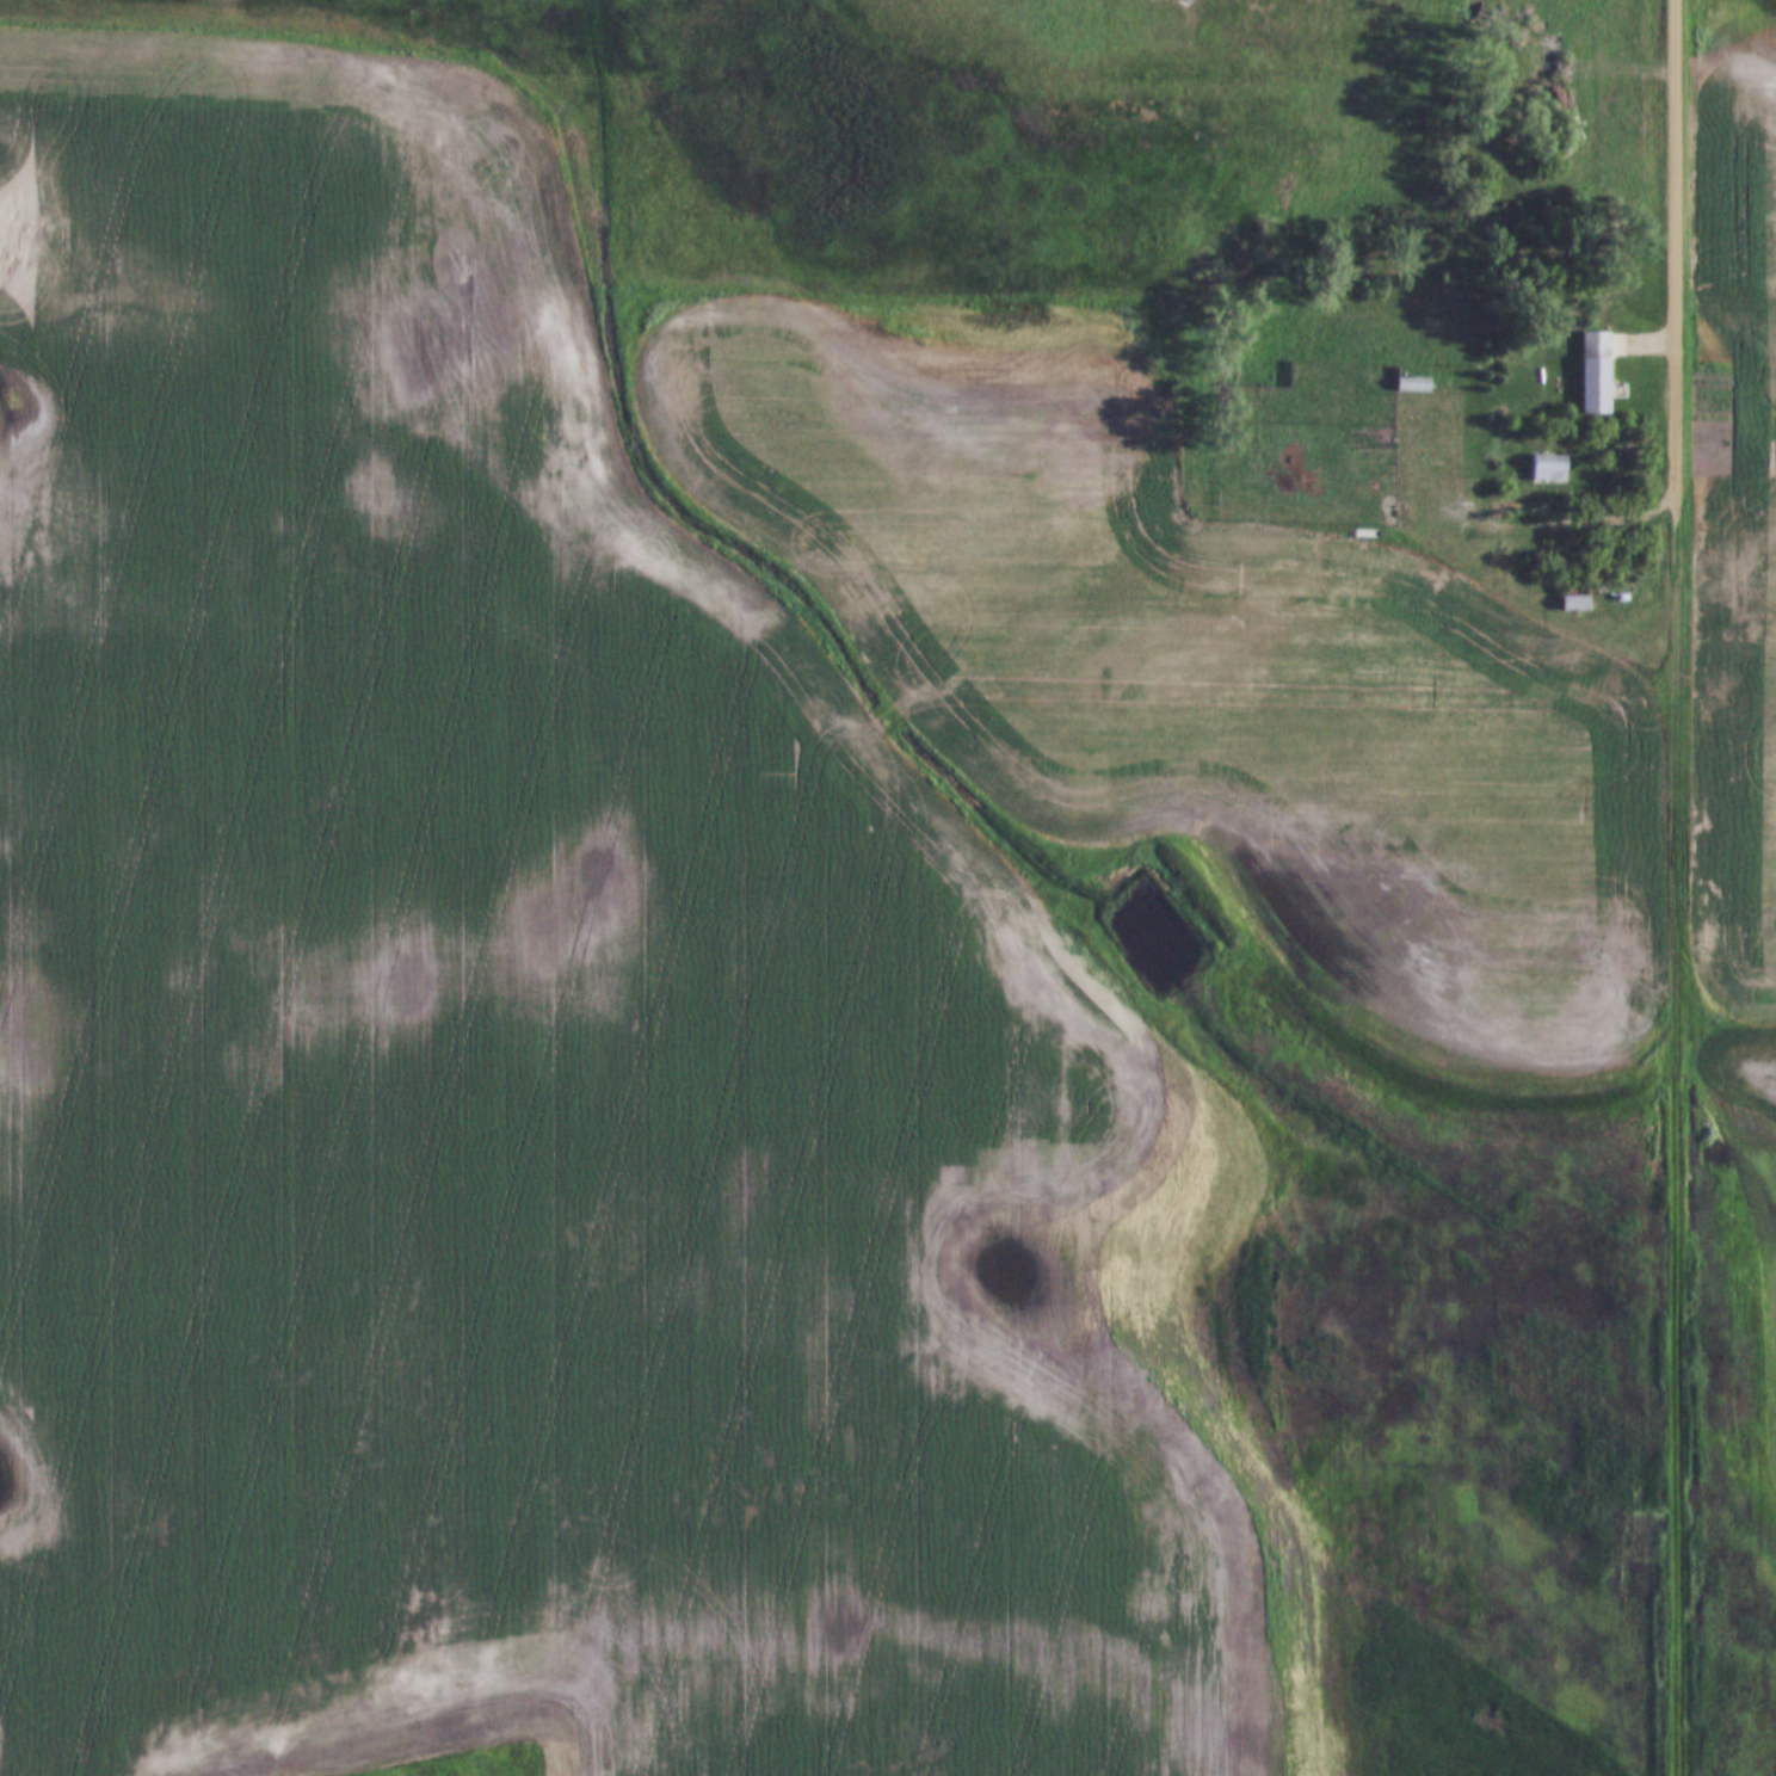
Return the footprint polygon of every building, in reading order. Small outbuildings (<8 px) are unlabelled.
[(1589,399),(1587,341),(1616,340),(1616,399),(1589,399)] [(1531,484),(1567,484),(1567,456),(1531,456),(1531,484)] [(1592,612),(1592,597),(1561,597),(1561,612),(1592,612)]
